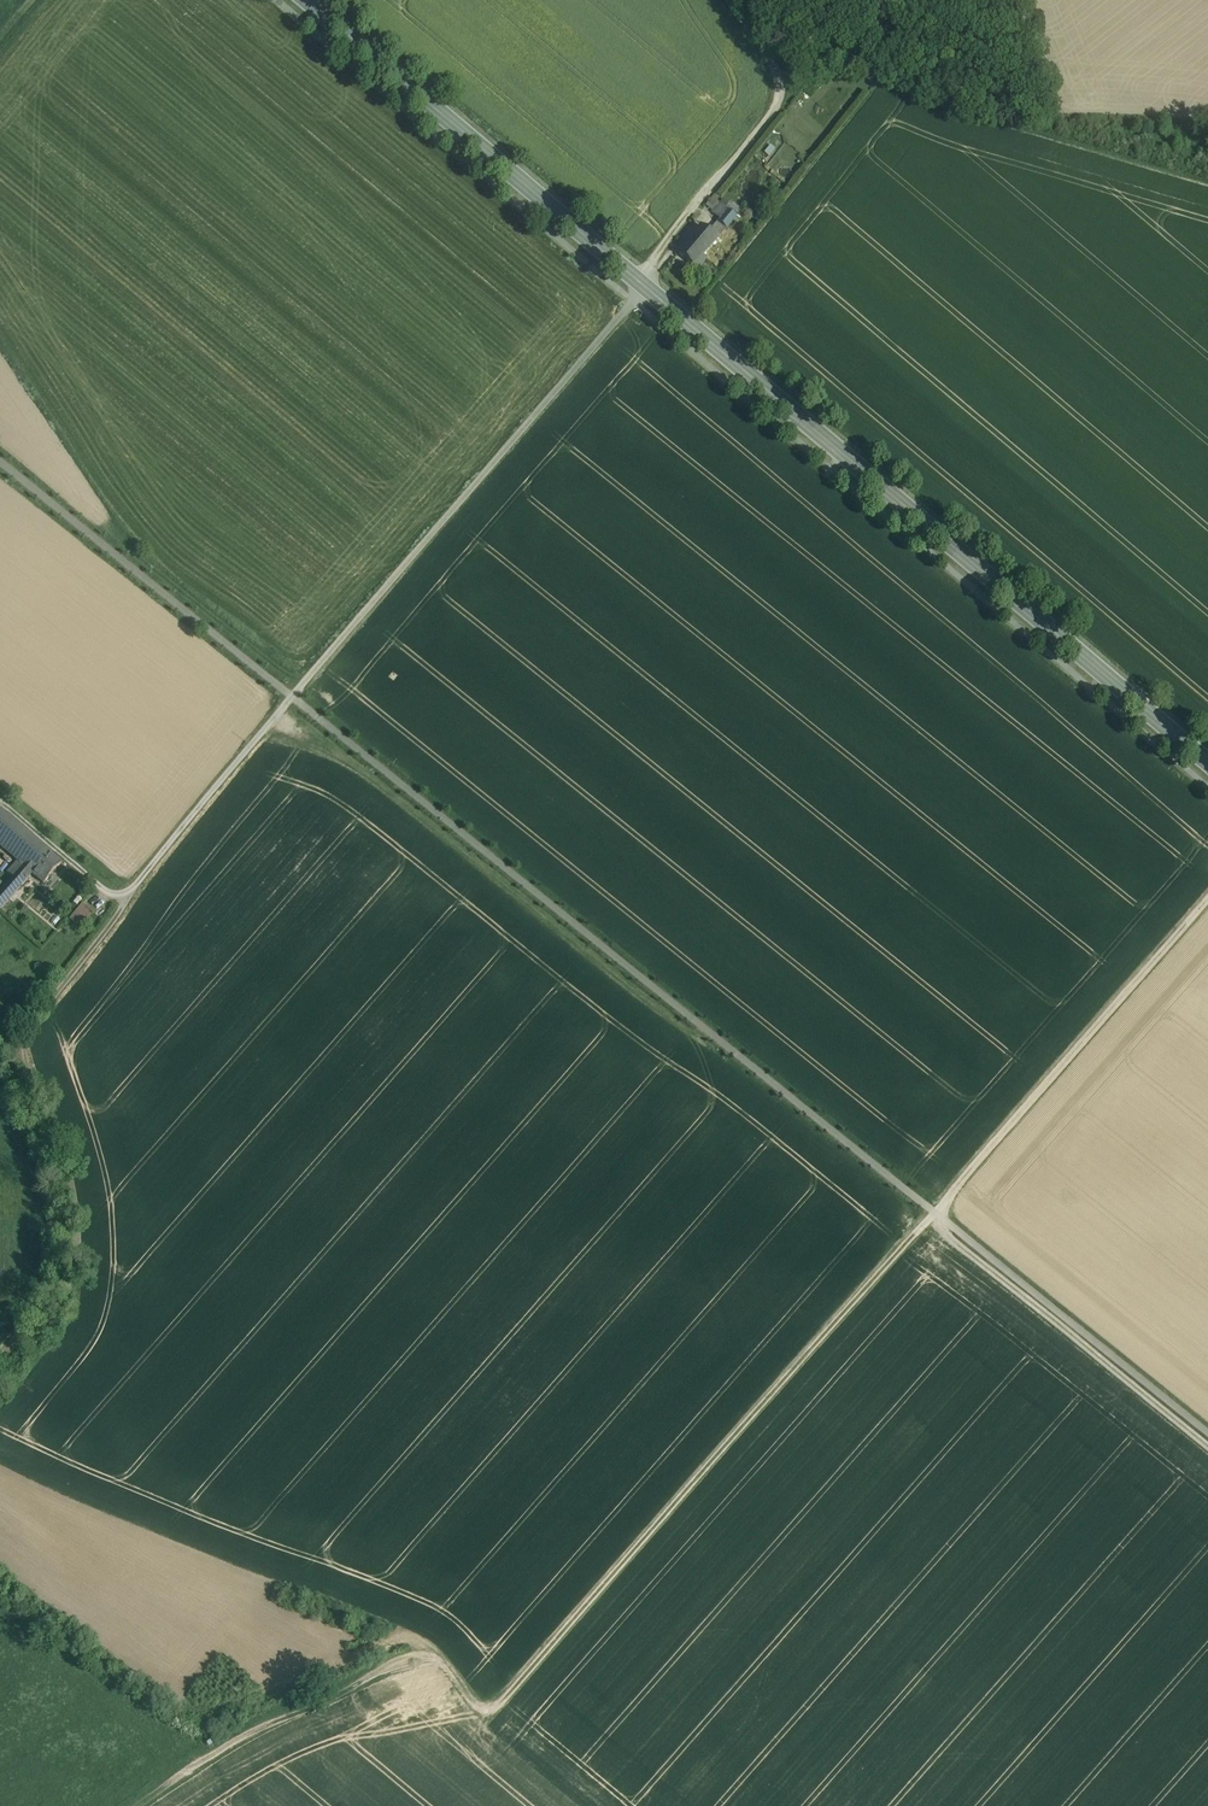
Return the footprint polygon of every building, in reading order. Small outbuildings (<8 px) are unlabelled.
[(714,213),(721,203),(713,197),(705,206),(714,213)] [(721,203),(737,215),(740,211),(725,199),(721,203)] [(737,215),(721,203),(714,213),(720,217),(717,221),(727,228),(730,224),(737,215)] [(737,215),(730,224),(735,228),(742,219),(737,215)] [(727,228),(717,221),(712,227),(722,234),(727,228)] [(678,251),(694,265),(716,239),(700,225),(678,251)] [(0,813),(0,842),(16,824),(2,811),(0,813)] [(16,824),(0,842),(0,846),(18,862),(23,867),(33,875),(44,885),(62,864),(16,824)] [(18,862),(8,874),(13,879),(23,867),(18,862)] [(0,894),(0,912),(33,875),(23,867),(13,879),(0,894)] [(85,907),(73,920),(82,928),(93,915),(85,907)]
